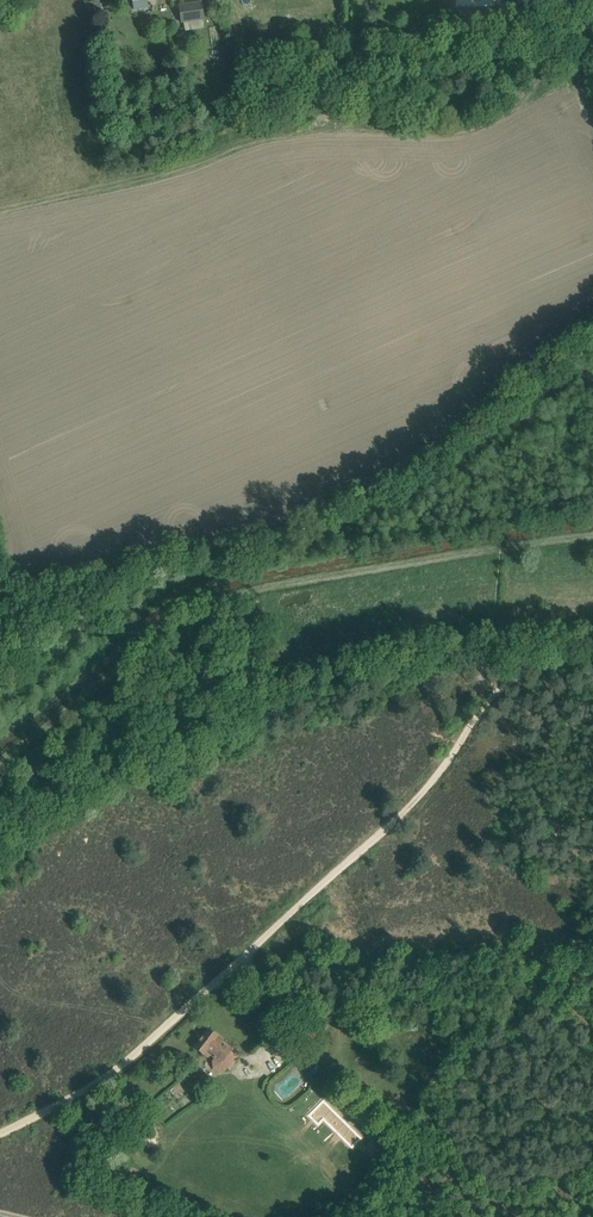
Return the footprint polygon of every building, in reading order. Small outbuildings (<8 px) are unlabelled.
[(100,0),(86,2),(88,12),(102,9),(100,0)] [(134,10),(149,8),(148,0),(133,0),(134,10)] [(203,19),(201,3),(181,5),(183,22),(203,19)] [(549,17),(549,8),(534,8),(535,18),(549,17)] [(273,1010),(268,1012),(275,1030),(280,1028),(273,1010)] [(195,1047),(200,1050),(205,1054),(204,1054),(209,1058),(211,1054),(215,1057),(212,1061),(213,1068),(219,1071),(225,1071),(228,1067),(230,1069),(235,1061),(241,1054),(208,1029),(195,1047)] [(293,1040),(283,1050),(303,1070),(304,1068),(308,1072),(315,1065),(311,1061),(313,1059),(293,1040)] [(330,1051),(319,1069),(328,1075),(340,1057),(330,1051)]
